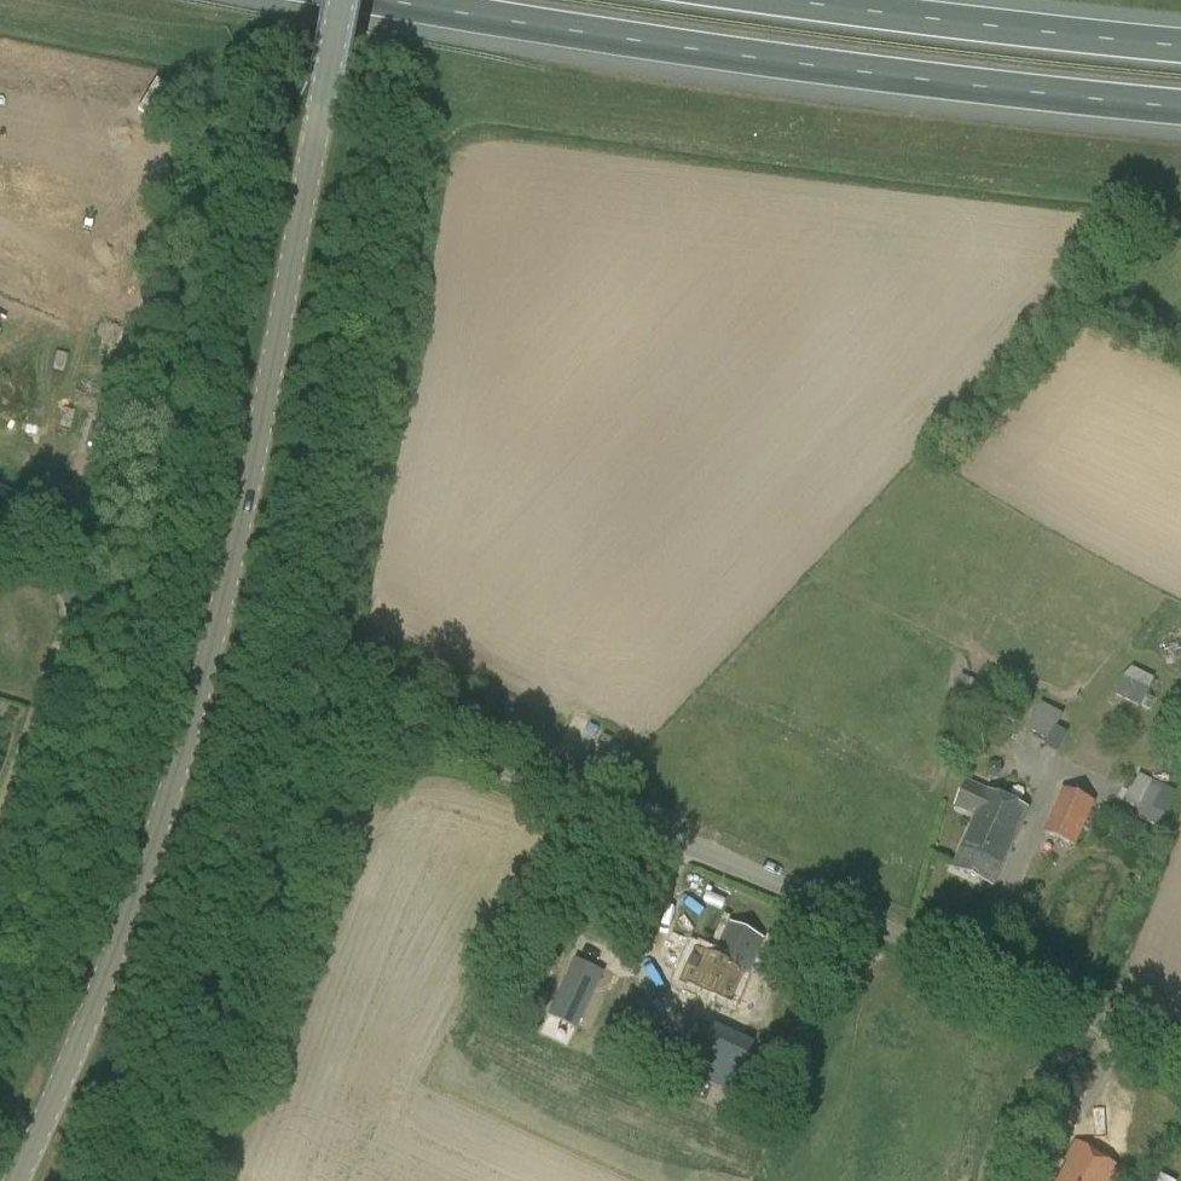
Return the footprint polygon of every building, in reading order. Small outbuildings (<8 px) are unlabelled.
[(1114,696),(1140,707),(1152,680),(1134,672),(1130,683),(1122,679),(1114,696)] [(957,689),(971,696),(977,682),(962,676),(957,689)] [(1050,740),(1064,714),(1042,703),(1027,729),(1050,740)] [(1158,827),(1176,792),(1139,775),(1125,804),(1139,810),(1135,817),(1158,827)] [(978,816),(954,869),(994,887),(1028,810),(966,782),(956,806),(978,816)] [(1043,832),(1077,847),(1096,802),(1065,787),(1043,832)] [(717,959),(713,957),(700,985),(744,1006),(756,978),(748,974),(764,941),(732,926),(717,959)] [(563,987),(549,1015),(578,1028),(591,1000),(563,987)] [(752,1040),(709,1020),(699,1041),(685,1070),(729,1091),(752,1040)] [(1068,1164),(1057,1180),(1112,1180),(1119,1170),(1076,1143),(1064,1162),(1068,1164)]
